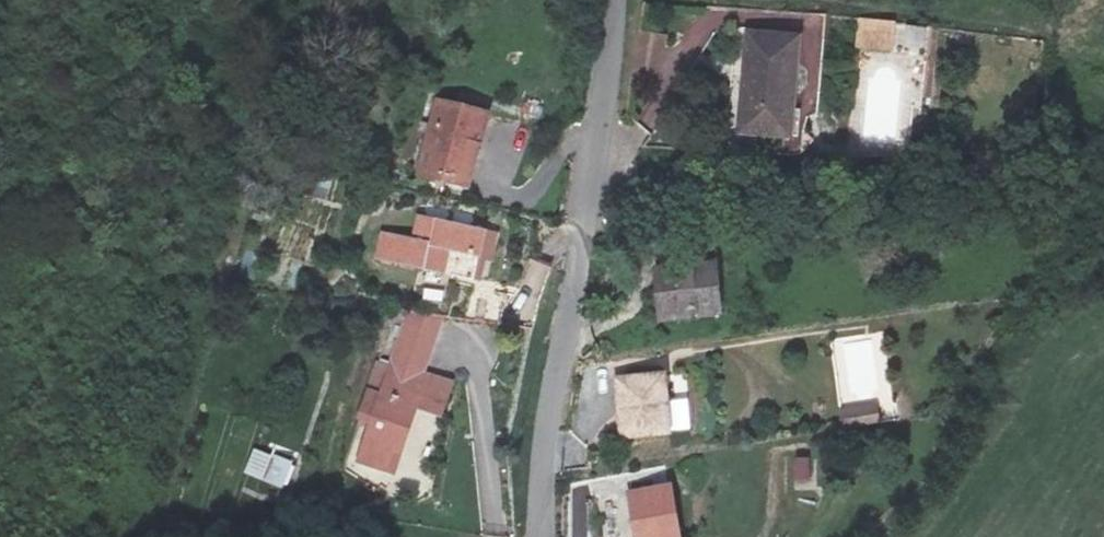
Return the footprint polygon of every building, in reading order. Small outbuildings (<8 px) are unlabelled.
[(892,55),(898,24),(859,16),(853,47),(892,55)] [(746,37),(745,79),(743,136),(792,135),(793,81),(795,39),(746,37)] [(483,119),(439,109),(423,179),(466,188),(483,119)] [(495,228),(425,213),(420,238),(384,231),(378,258),(448,270),(453,249),(488,256),(495,228)] [(716,260),(659,267),(665,317),(722,311),(716,260)] [(410,397),(418,366),(424,339),(396,333),(372,429),(410,437),(419,399),(410,397)] [(419,399),(426,368),(445,372),(451,345),(424,339),(418,366),(410,397),(419,399)] [(665,371),(619,372),(621,431),(667,429),(665,371)] [(840,406),(841,421),(878,419),(878,404),(840,406)] [(254,447),(245,475),(287,487),(295,459),(254,447)] [(791,459),(794,484),(811,482),(808,457),(791,459)] [(630,497),(637,536),(680,536),(672,491),(630,497)]
